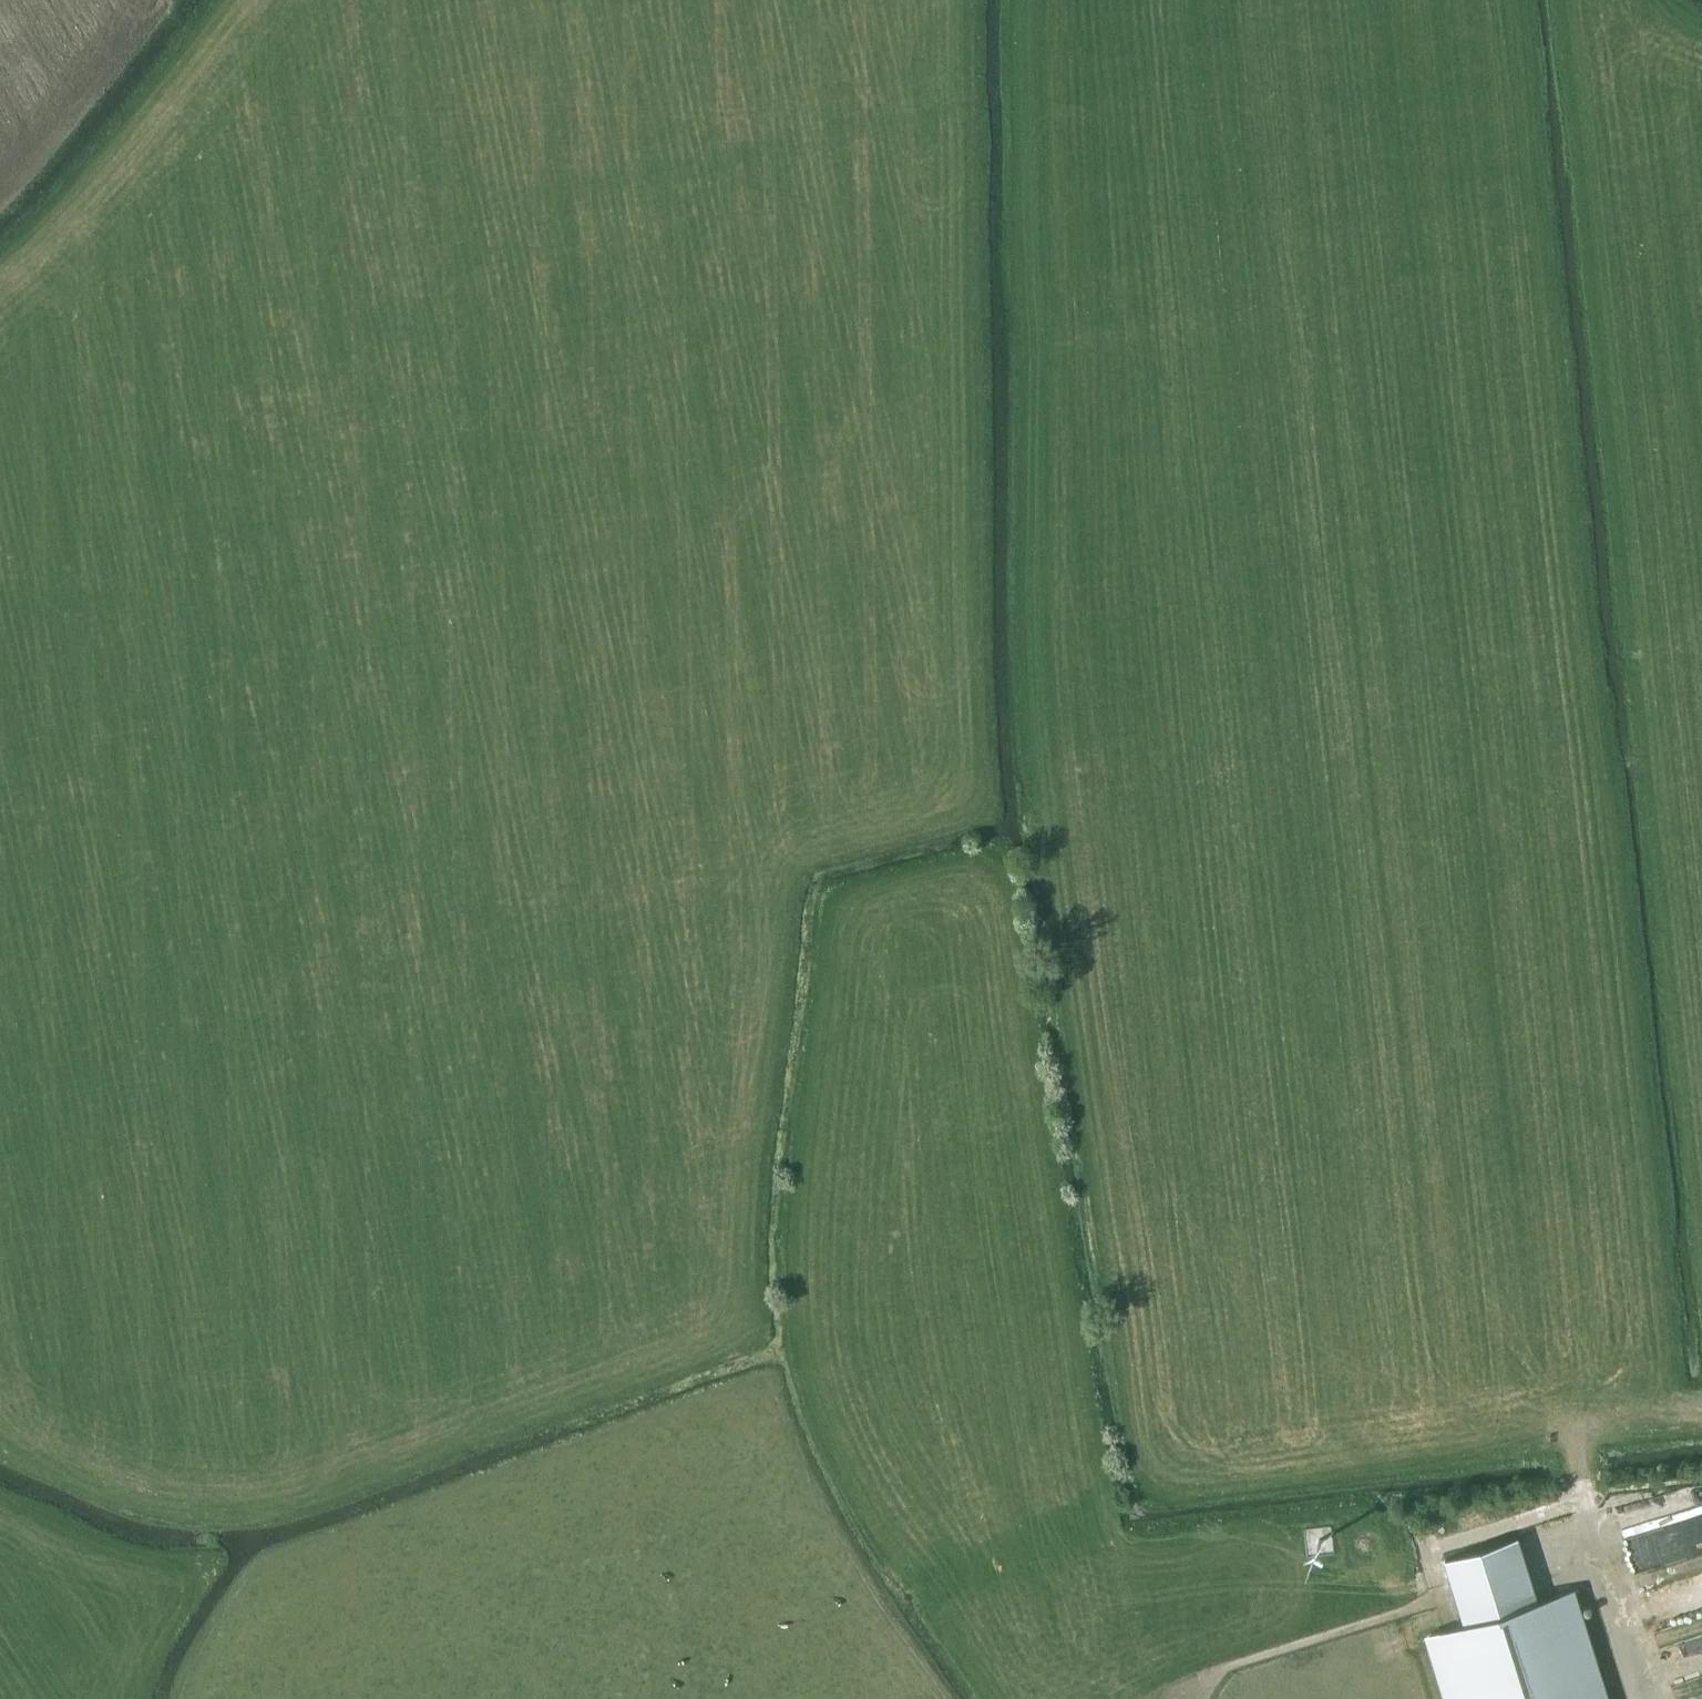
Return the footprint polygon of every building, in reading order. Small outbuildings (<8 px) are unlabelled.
[(1701,1569),(1701,1510),(1630,1528),(1643,1583),(1701,1569)] [(1444,1559),(1464,1623),(1430,1633),(1450,1698),(1604,1698),(1570,1589),(1537,1600),(1517,1536),(1444,1559)] [(1675,1680),(1679,1698),(1701,1692),(1701,1674),(1675,1680)]
